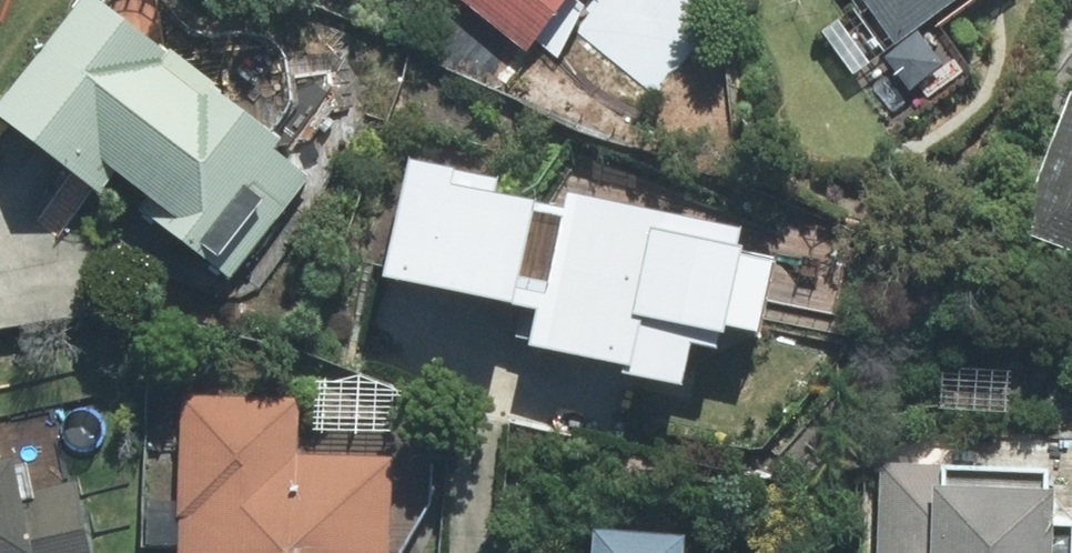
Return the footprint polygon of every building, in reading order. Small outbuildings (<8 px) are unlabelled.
[(0,94),(0,132),(37,164),(88,207),(106,185),(229,291),(319,186),(102,0),(80,0),(0,94)] [(524,66),(582,0),(450,0),(524,66)] [(859,14),(821,41),(853,88),(900,56),(980,0),(849,0),(859,14)] [(1066,99),(1008,244),(1071,270),(1071,102),(1066,99)] [(407,171),(377,299),(530,334),(522,366),(623,390),(621,396),(676,409),(686,366),(716,373),(722,345),(753,352),(769,281),(733,272),(738,252),(563,211),(560,225),(495,210),(499,192),(407,171)] [(942,360),(937,412),(1002,419),(1007,367),(942,360)] [(182,388),(175,552),(388,552),(392,461),(298,457),(301,393),(182,388)] [(84,502),(19,515),(1,424),(0,424),(0,552),(94,552),(84,502)] [(872,473),(868,552),(1071,552),(1071,524),(1045,523),(1047,482),(872,473)] [(678,535),(589,530),(588,552),(677,552),(678,535)]
